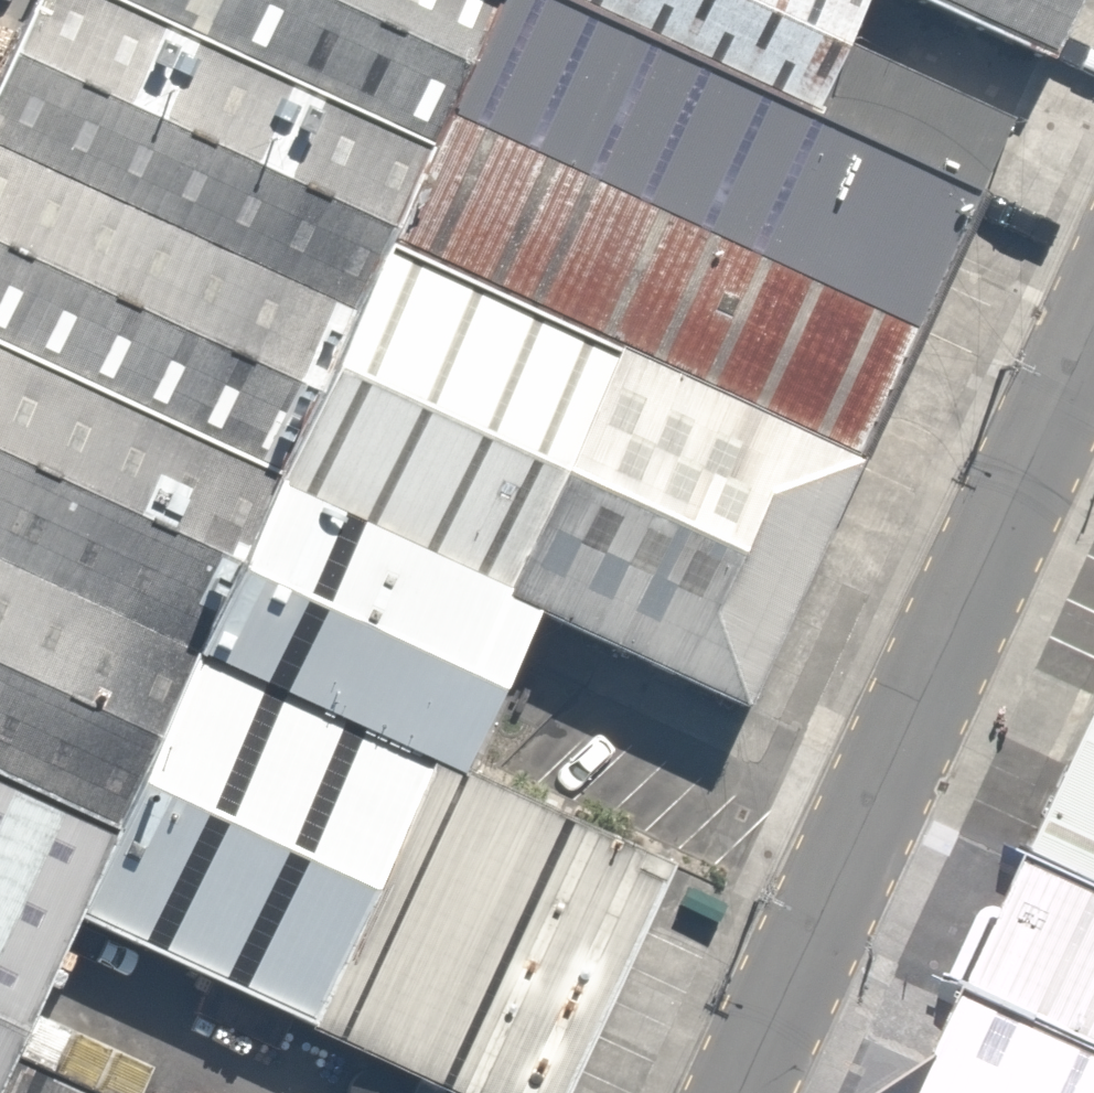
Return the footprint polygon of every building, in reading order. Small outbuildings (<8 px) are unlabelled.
[(103,0),(32,0),(0,69),(0,153),(350,314),(382,246),(427,149),(103,0)] [(427,149),(441,119),(496,0),(103,0),(427,149)] [(548,0),(496,0),(441,119),(912,336),(976,197),(548,0)] [(976,197),(1011,122),(844,45),(865,0),(548,0),(976,197)] [(1073,0),(896,0),(1042,67),(1073,0)] [(912,336),(441,119),(427,149),(382,246),(853,463),(912,336)] [(0,153),(0,351),(275,477),(350,314),(0,153)] [(738,711),(853,463),(382,246),(350,314),(275,477),(267,494),(531,615),(738,711)] [(192,656),(267,494),(275,477),(0,351),(0,568),(192,656)] [(531,615),(267,494),(192,656),(190,658),(455,780),(531,615)] [(0,568),(0,784),(109,834),(190,658),(192,656),(0,568)] [(190,658),(109,834),(69,920),(444,1092),(561,1092),(662,876),(455,780),(190,658)] [(0,784),(0,1069),(6,1056),(69,920),(109,834),(0,784)] [(1076,874),(1093,882),(1093,836),(1076,874)] [(1093,1045),(1093,882),(1076,874),(1014,1008),(1093,1045)] [(974,1092),(1093,1092),(1093,1045),(1014,1008),(974,1092)] [(6,1056),(0,1069),(0,1092),(86,1092),(6,1056)]
